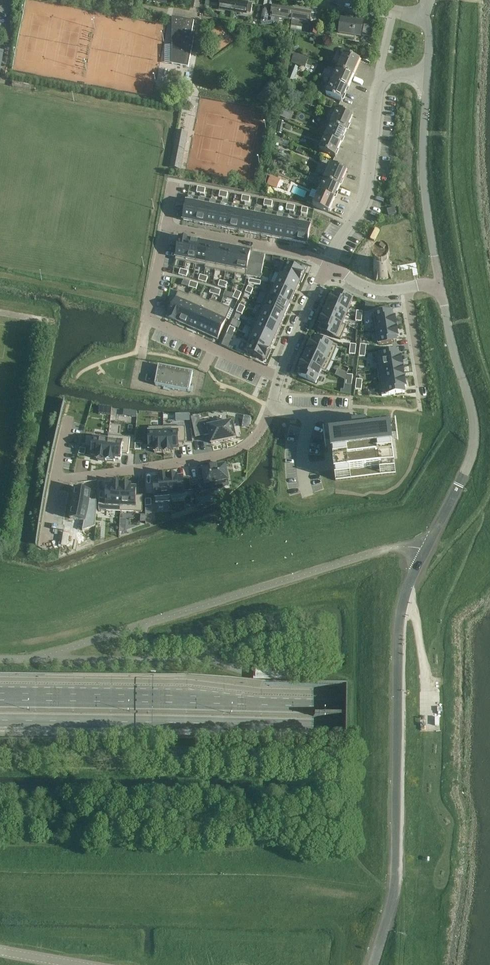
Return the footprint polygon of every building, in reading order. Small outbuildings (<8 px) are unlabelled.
[(230,0),(221,0),(219,8),(233,11),(235,1),(230,0)] [(248,3),(235,1),(233,11),(251,14),(253,4),(248,3)] [(292,21),(294,10),(277,8),(273,7),(270,22),(279,24),(279,19),(292,21)] [(267,22),(269,9),(263,8),(261,21),(267,22)] [(294,10),(292,21),(291,25),(303,27),(303,23),(304,23),(304,22),(310,23),(311,14),(305,13),(305,12),(294,10)] [(188,67),(194,37),(191,36),(194,21),(172,17),(172,64),(188,67)] [(360,37),(363,21),(341,18),(339,34),(360,37)] [(368,36),(370,26),(364,25),(362,35),(368,36)] [(294,53),(290,63),(300,67),(303,57),(294,53)] [(338,68),(354,75),(360,61),(344,54),(338,68)] [(292,65),(286,80),(293,82),(299,67),(292,65)] [(348,88),(354,75),(338,68),(332,81),(348,88)] [(348,88),(332,81),(326,95),(341,101),(342,102),(348,88)] [(154,86),(152,97),(168,100),(171,89),(154,86)] [(279,116),(289,120),(293,110),(284,106),(279,116)] [(338,109),(332,123),(347,130),(353,116),(338,109)] [(332,123),(326,137),(341,144),(347,130),(332,123)] [(326,137),(320,150),(335,157),(341,144),(326,137)] [(174,142),(169,168),(170,168),(180,169),(181,170),(186,145),(184,144),(174,142)] [(331,165),(324,180),(340,187),(346,172),(332,165),(331,165)] [(270,175),(267,185),(276,189),(280,179),(270,175)] [(324,180),(318,192),(334,199),(340,187),(324,180)] [(309,197),(306,202),(310,204),(312,205),(316,207),(329,212),(334,200),(334,199),(318,192),(318,193),(315,200),(309,197)] [(183,217),(182,221),(195,223),(199,198),(187,196),(183,217)] [(199,198),(195,223),(206,225),(211,201),(199,198)] [(211,201),(206,225),(217,227),(222,203),(211,201)] [(222,203),(217,227),(228,229),(233,205),(222,203)] [(233,205),(228,229),(239,232),(244,207),(233,205)] [(244,207),(239,232),(251,234),(255,209),(244,207)] [(255,209),(251,234),(262,236),(267,211),(255,209)] [(267,211),(262,236),(273,238),(278,214),(267,211)] [(278,214),(273,238),(284,240),(289,216),(278,214)] [(289,216),(284,240),(295,242),(300,218),(289,216)] [(300,218),(295,242),(307,245),(311,220),(300,218)] [(180,238),(176,259),(186,261),(190,240),(180,238)] [(190,240),(186,261),(196,263),(200,242),(190,240)] [(200,242),(196,263),(205,265),(209,244),(200,242)] [(205,265),(205,268),(215,270),(220,246),(209,244),(205,265)] [(220,246),(215,270),(225,272),(230,248),(220,246)] [(230,248),(225,272),(236,274),(240,250),(230,248)] [(240,250),(236,274),(246,276),(246,272),(250,254),(250,252),(240,250)] [(246,272),(246,276),(260,279),(265,255),(265,254),(250,252),(250,254),(246,272)] [(281,261),(276,272),(280,274),(300,283),(305,272),(285,263),(281,261)] [(373,262),(372,264),(374,266),(373,268),(373,270),(373,273),(374,275),(375,277),(374,279),(376,281),(378,279),(380,280),(382,280),(384,280),(386,279),(389,278),(391,275),(392,272),(392,269),(391,266),(389,263),(386,261),(384,261),(381,261),(379,261),(377,262),(376,263),(373,262)] [(280,274),(275,285),(295,294),(300,283),(280,274)] [(271,283),(266,295),(270,296),(290,305),(295,294),(275,285),(271,283)] [(248,286),(245,292),(251,294),(253,289),(248,286)] [(179,292),(168,316),(178,321),(189,297),(179,292)] [(328,304),(328,305),(347,313),(347,312),(353,300),(353,299),(336,292),(334,297),(332,296),(328,304)] [(189,297),(178,321),(187,325),(199,299),(190,295),(189,297)] [(266,295),(261,306),(265,308),(285,316),(290,305),(270,296),(266,295)] [(199,299),(187,325),(198,330),(209,304),(199,299)] [(209,304),(198,330),(207,334),(219,305),(210,301),(209,304)] [(219,305),(207,334),(217,338),(229,310),(219,305)] [(328,305),(323,315),(342,324),(347,313),(328,305)] [(261,306),(256,317),(260,319),(280,327),(285,316),(265,308),(261,306)] [(380,314),(371,315),(374,330),(376,329),(397,326),(395,317),(393,317),(392,312),(390,312),(389,306),(379,308),(380,314)] [(321,325),(319,330),(336,338),(340,339),(346,326),(342,324),(323,315),(322,317),(319,324),(321,325)] [(256,317),(251,328),(255,330),(275,339),(280,327),(260,319),(256,317)] [(397,326),(376,329),(378,344),(396,342),(395,336),(398,336),(397,326)] [(251,328),(246,339),(248,340),(250,341),(270,350),(275,339),(255,330),(251,328)] [(308,349),(307,350),(326,359),(330,360),(336,347),(333,345),(316,337),(313,342),(311,341),(308,349)] [(248,340),(243,351),(245,352),(265,361),(270,350),(250,341),(248,340)] [(307,350),(303,361),(322,369),(325,371),(330,360),(326,359),(307,350)] [(380,354),(375,355),(378,370),(382,370),(403,366),(401,356),(399,356),(398,351),(380,354)] [(301,371),(298,376),(315,383),(321,370),(322,369),(303,361),(302,362),(299,370),(301,371)] [(159,366),(155,385),(189,392),(193,373),(159,366)] [(382,370),(378,370),(379,381),(384,380),(405,377),(403,366),(382,370)] [(384,380),(379,381),(382,396),(386,395),(386,396),(404,393),(404,388),(406,387),(405,377),(384,380)] [(206,422),(200,423),(203,437),(208,435),(210,445),(236,439),(232,421),(208,427),(206,422)] [(336,432),(330,432),(330,434),(331,442),(331,446),(333,458),(333,462),(334,468),(334,473),(335,480),(394,473),(395,473),(392,450),(392,446),(391,440),(391,437),(390,425),(336,432)] [(167,427),(149,427),(149,452),(154,452),(154,455),(167,454),(167,427)] [(185,427),(167,427),(167,454),(174,454),(174,452),(179,452),(179,442),(185,442),(185,427)] [(108,438),(105,462),(115,463),(116,460),(120,460),(121,453),(128,454),(131,438),(108,435),(107,438),(108,438)] [(93,436),(91,456),(96,457),(95,460),(105,462),(108,438),(107,438),(93,436)] [(225,465),(202,469),(204,481),(198,483),(200,495),(213,493),(229,484),(225,465)] [(158,479),(153,479),(155,503),(170,501),(170,498),(168,476),(166,476),(166,474),(160,474),(160,477),(158,477),(158,479)] [(177,475),(168,476),(170,498),(185,496),(183,477),(177,478),(177,475)] [(99,491),(98,508),(120,509),(121,484),(112,483),(112,486),(106,486),(106,491),(99,491)] [(130,484),(121,484),(120,509),(142,510),(143,495),(136,495),(137,488),(130,488),(130,484)] [(90,491),(75,489),(71,518),(85,520),(84,530),(95,526),(96,502),(89,502),(90,491)] [(92,537),(84,540),(87,547),(94,544),(92,537)]
